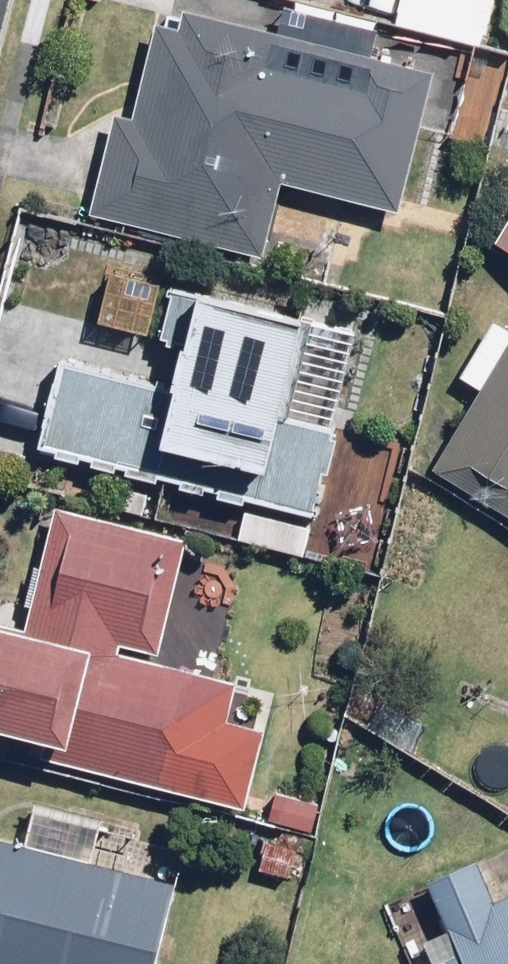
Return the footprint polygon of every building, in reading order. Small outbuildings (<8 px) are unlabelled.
[(389,27),(489,52),(502,0),(396,0),(389,27)] [(278,31),(145,1),(97,213),(267,252),(282,184),(411,213),(442,77),(375,62),(382,31),(283,9),(278,31)] [(504,73),(462,64),(448,132),(490,141),(504,73)] [(500,243),(507,248),(507,229),(500,243)] [(66,418),(57,456),(252,503),(324,520),(370,329),(201,288),(189,340),(28,301),(4,403),(66,418)] [(433,468),(507,516),(507,301),(461,376),(483,390),(433,468)] [(63,506),(35,631),(0,623),(0,733),(5,734),(1,755),(255,812),(273,732),(236,724),(246,680),(160,660),(188,535),(63,506)] [(317,525),(246,512),(240,546),(310,559),(317,525)] [(0,835),(0,963),(158,963),(177,887),(99,868),(111,819),(38,801),(28,842),(0,835)] [(499,900),(480,856),(427,879),(455,944),(430,954),(435,963),(507,963),(507,896),(499,900)]
